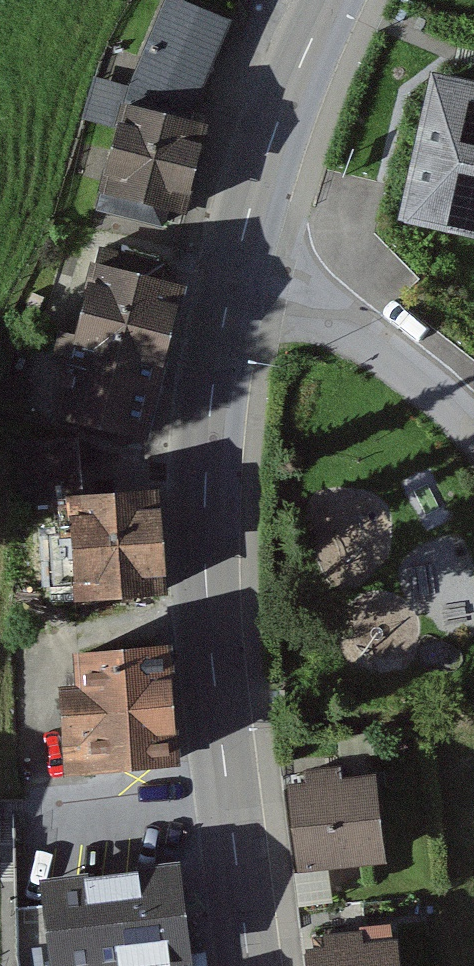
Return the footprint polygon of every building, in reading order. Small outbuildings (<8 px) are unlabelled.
[(89,122),(118,129),(100,197),(182,218),(206,124),(186,118),(192,93),(220,18),(166,0),(134,92),(100,83),(89,122)] [(437,80),(409,220),(473,233),(473,87),(437,80)] [(96,264),(62,412),(159,434),(192,286),(96,264)] [(1,374),(0,376),(0,405),(18,412),(28,384),(1,374)] [(87,495),(81,441),(15,448),(21,512),(78,507),(88,603),(177,594),(166,487),(87,495)] [(163,649),(77,655),(80,690),(61,692),(64,738),(82,737),(85,770),(172,764),(163,649)] [(383,775),(297,785),(307,871),(392,861),(383,775)] [(169,926),(163,838),(19,847),(26,965),(203,965),(200,924),(169,926)] [(306,946),(308,965),(405,965),(401,935),(306,946)]
